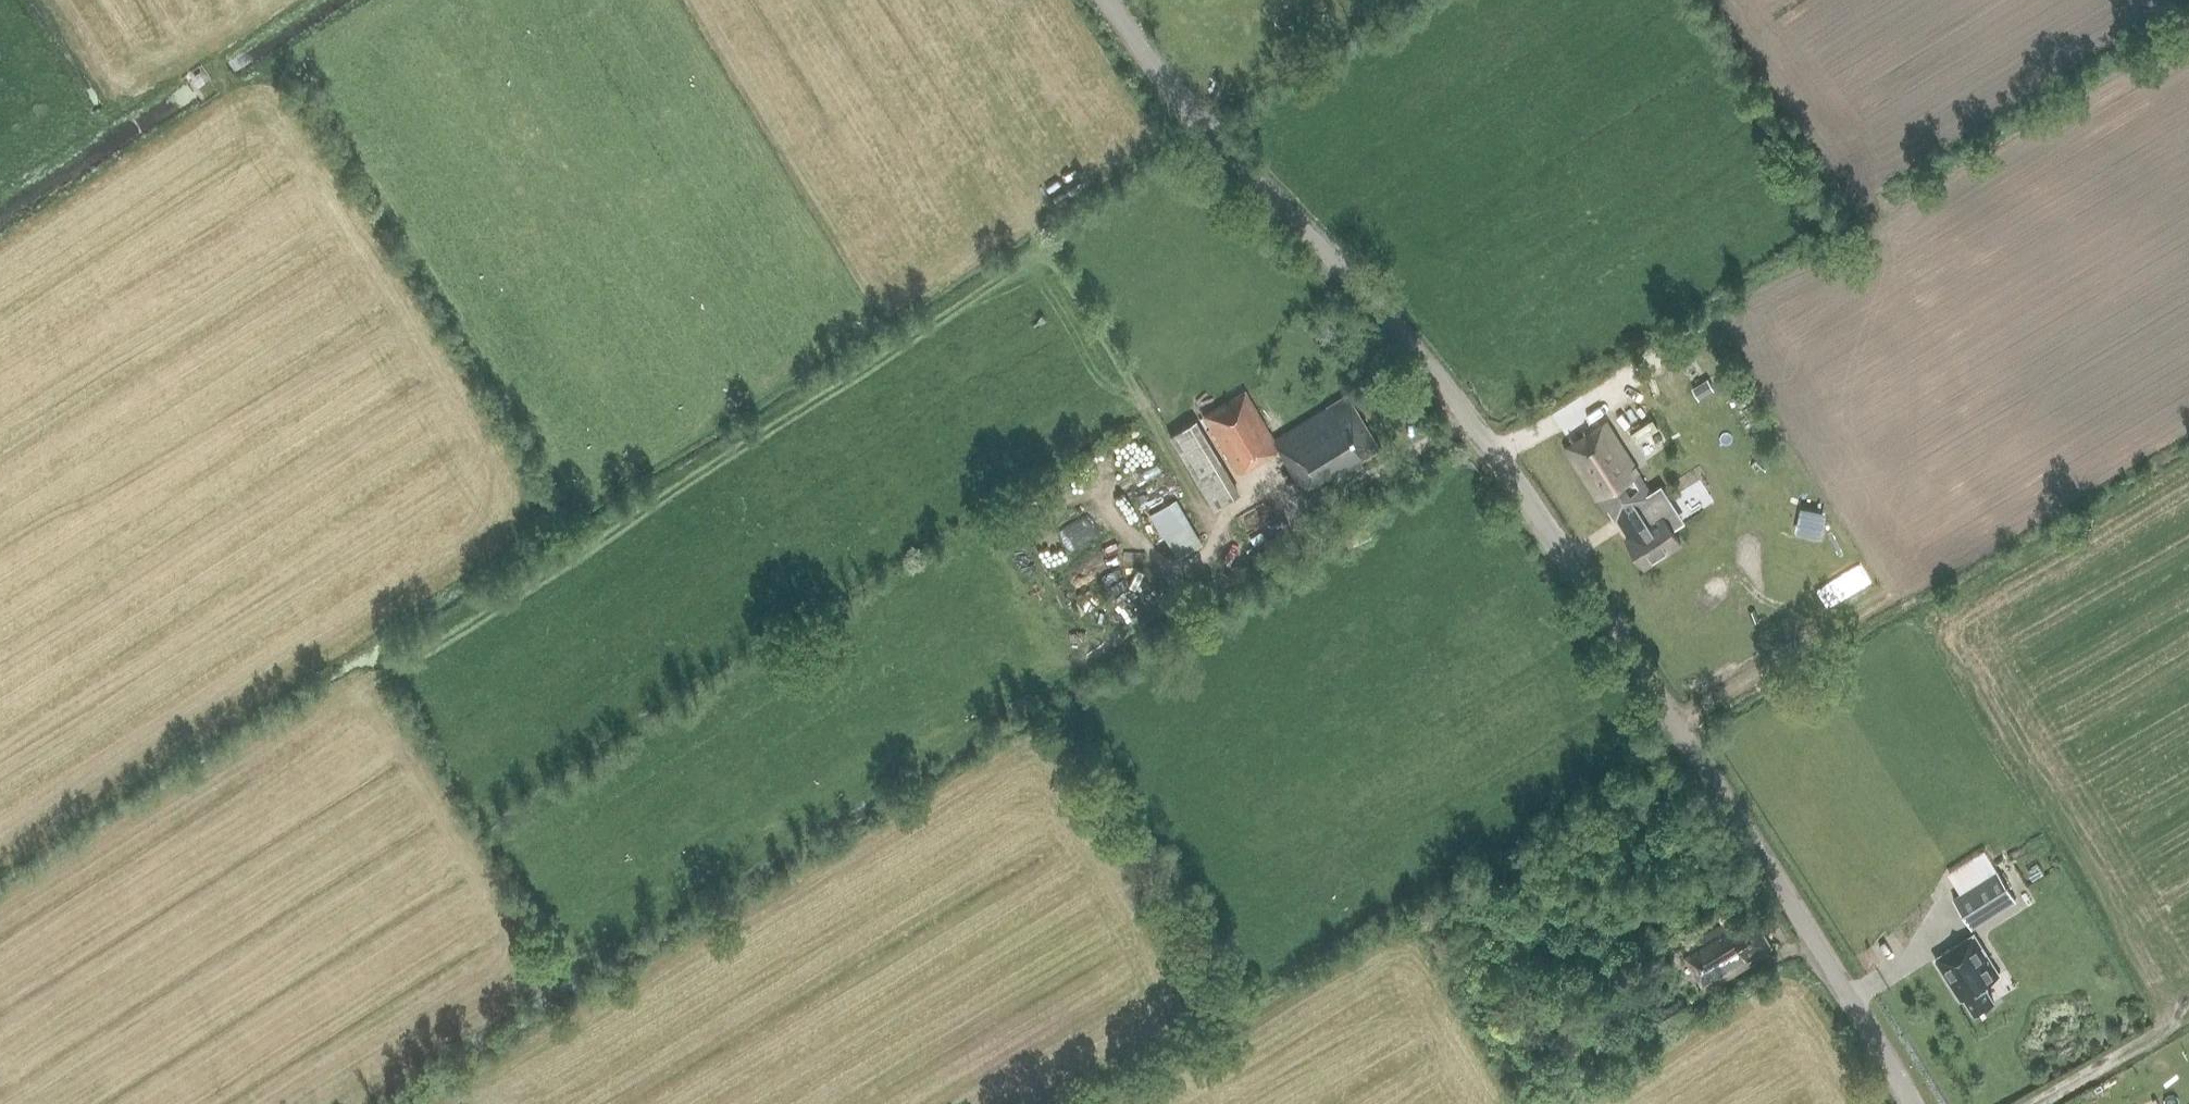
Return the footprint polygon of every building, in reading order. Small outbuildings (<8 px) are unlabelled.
[(1708,378),(1692,387),(1699,399),(1715,391),(1708,378)] [(1347,395),(1327,407),(1327,408),(1274,440),(1245,392),(1205,417),(1238,474),(1277,450),(1307,498),(1362,464),(1359,459),(1379,447),(1347,395)] [(1647,461),(1671,444),(1649,412),(1624,428),(1647,461)] [(1212,506),(1238,492),(1195,417),(1169,432),(1212,506)] [(1606,422),(1565,448),(1605,511),(1609,509),(1615,519),(1618,518),(1629,535),(1626,537),(1645,566),(1681,543),(1664,517),(1674,511),(1676,514),(1677,513),(1661,488),(1652,494),(1606,422)] [(1683,499),(1692,494),(1684,481),(1675,487),(1683,499)] [(1151,508),(1172,556),(1200,544),(1180,496),(1151,508)] [(1811,511),(1806,538),(1821,541),(1826,514),(1811,511)] [(2004,851),(1995,856),(1993,858),(1997,864),(2008,858),(2004,852),(2004,851)] [(2016,900),(2003,880),(2017,872),(2013,866),(2000,874),(1997,870),(1953,898),(1972,928),(2016,900)] [(1752,913),(1739,920),(1719,888),(1703,897),(1708,906),(1711,904),(1723,924),(1681,949),(1706,990),(1751,963),(1749,958),(1771,945),(1752,913)] [(1974,934),(1935,958),(1960,999),(1965,996),(1975,1014),(1994,1002),(1983,984),(1999,974),(1974,934)]
